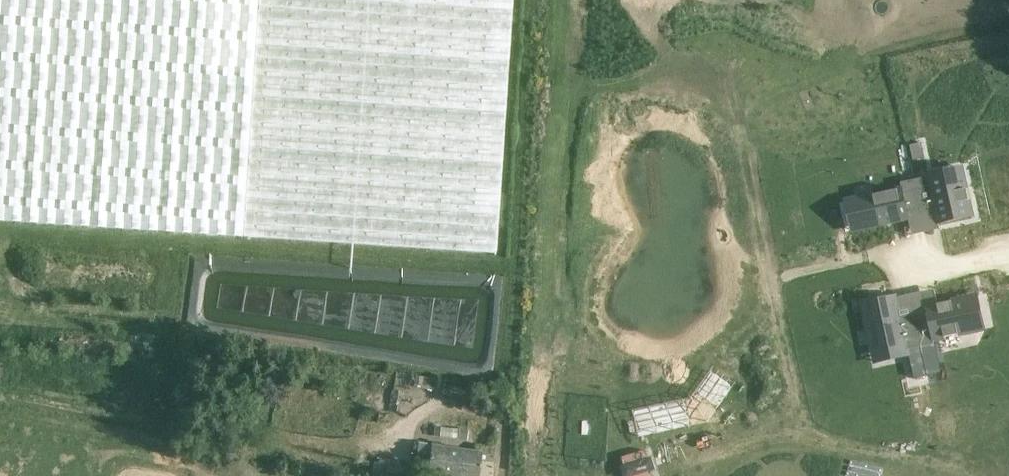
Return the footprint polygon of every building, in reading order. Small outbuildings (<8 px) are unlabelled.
[(238,235),(488,255),(508,0),(0,0),(0,220),(238,235)] [(922,141),(910,144),(913,160),(925,157),(922,141)] [(931,186),(917,189),(923,213),(936,210),(937,214),(939,223),(972,216),(964,178),(948,181),(947,177),(930,180),(931,186)] [(923,213),(917,189),(904,192),(903,188),(856,198),(862,228),(909,218),(909,216),(923,213)] [(919,337),(914,313),(900,316),(895,295),(863,302),(872,343),(874,351),(906,345),(905,340),(919,337)] [(928,310),(914,313),(919,337),(933,334),(934,340),(975,331),(968,297),(927,306),(928,310)] [(935,344),(921,347),(927,375),(942,372),(936,343),(935,344)] [(921,347),(909,349),(910,356),(914,378),(927,375),(921,347)] [(712,369),(696,392),(719,408),(735,385),(712,369)] [(686,398),(632,410),(638,438),(692,425),(686,398)] [(440,436),(470,437),(470,428),(441,427),(440,436)] [(418,444),(415,468),(428,470),(427,473),(445,475),(478,475),(481,454),(418,444)]
